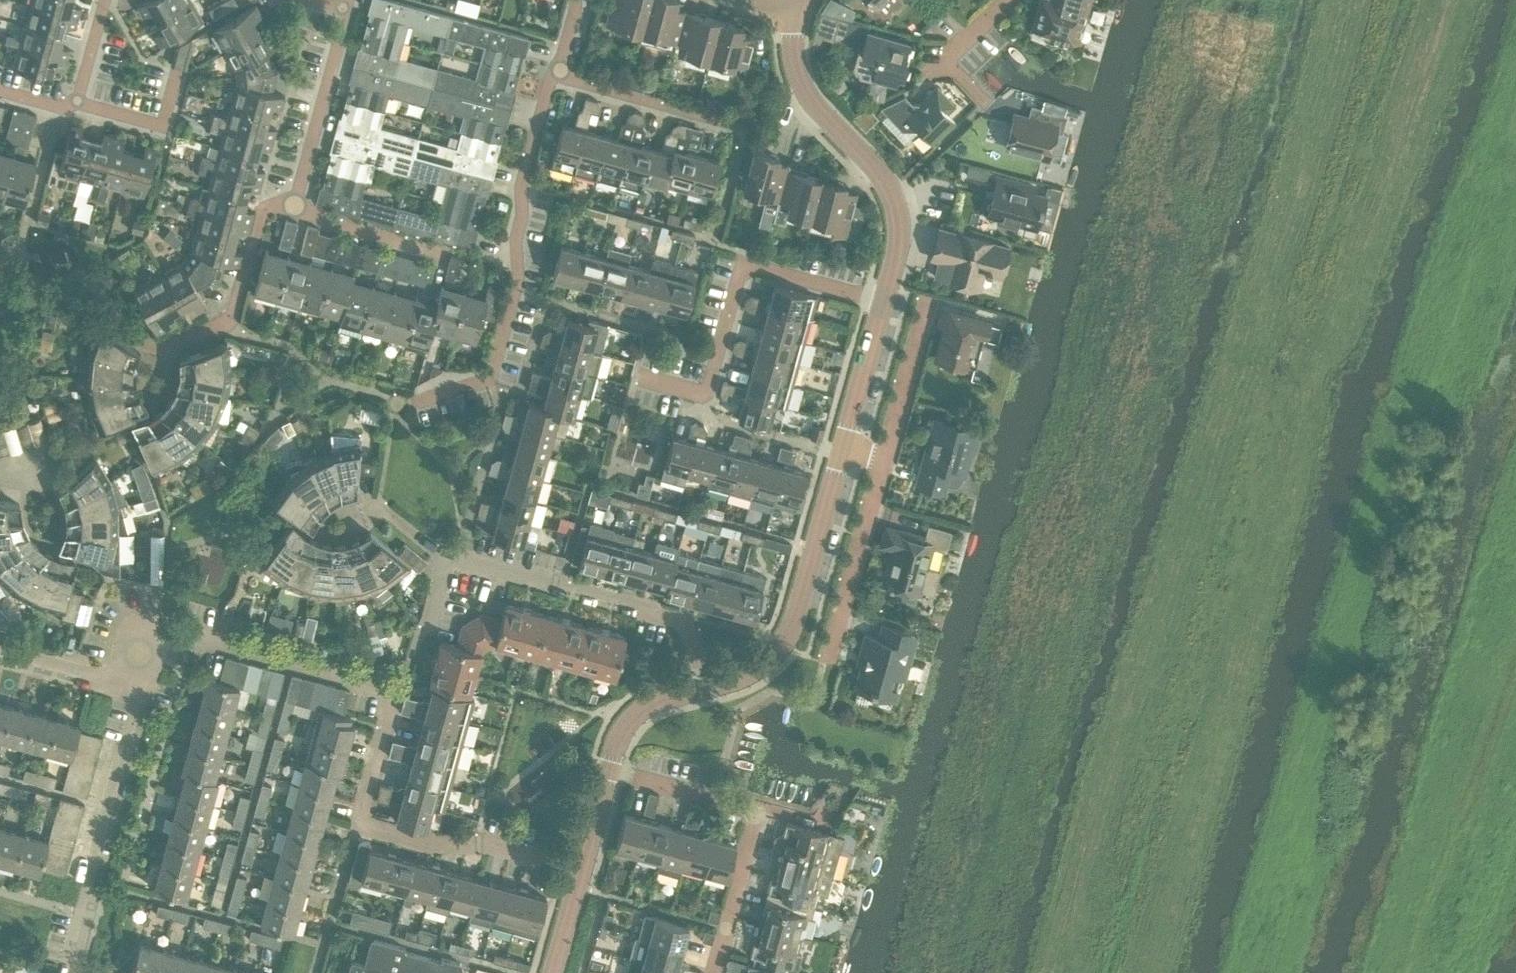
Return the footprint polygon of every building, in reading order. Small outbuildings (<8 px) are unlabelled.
[(81,6),(71,3),(71,0),(30,0),(29,3),(78,16),(81,6)] [(190,0),(145,0),(136,5),(142,15),(151,10),(157,19),(190,0)] [(202,19),(191,0),(190,0),(157,19),(162,29),(153,34),(159,44),(202,19)] [(237,4),(235,0),(217,0),(207,6),(213,17),(237,4)] [(364,29),(403,40),(407,23),(446,34),(451,15),(396,0),(375,0),(372,12),(369,11),(368,13),(371,13),(367,30),(364,29)] [(607,20),(620,24),(621,22),(642,28),(644,28),(651,0),(612,0),(607,20)] [(686,8),(675,5),(677,0),(651,0),(644,28),(642,28),(640,35),(664,41),(662,48),(673,51),(676,40),(677,41),(686,8)] [(836,0),(825,0),(819,9),(850,17),(853,8),(836,0)] [(1089,0),(1039,0),(1032,27),(1048,32),(1046,39),(1070,45),(1072,38),(1078,40),(1089,0)] [(75,26),(78,16),(29,3),(24,24),(62,34),(65,24),(75,26)] [(472,3),(469,12),(476,14),(479,5),(472,3)] [(223,49),(257,29),(252,19),(261,14),(255,4),(212,29),(223,49)] [(710,57),(721,18),(686,8),(677,41),(688,44),(686,50),(694,52),(708,57),(710,57)] [(451,15),(446,34),(484,44),(480,61),(519,72),(519,71),(516,70),(520,54),(523,55),(524,54),(521,53),(525,37),(528,38),(529,36),(451,15)] [(837,16),(832,36),(845,39),(850,20),(837,16)] [(747,62),(755,33),(743,30),(744,25),(721,18),(710,57),(708,57),(706,63),(732,71),(736,58),(747,62)] [(59,45),(62,34),(24,24),(20,36),(3,32),(1,40),(18,44),(66,58),(69,47),(59,45)] [(857,49),(853,64),(859,76),(873,80),(874,76),(896,82),(898,75),(903,77),(908,61),(903,60),(908,41),(867,29),(863,28),(857,49)] [(263,38),(257,29),(223,49),(234,68),(235,75),(274,70),(263,52),(278,43),(272,33),(263,38)] [(354,64),(432,86),(437,67),(398,57),(403,40),(364,29),(364,30),(367,31),(362,47),(359,46),(359,48),(362,48),(357,65),(354,64)] [(185,67),(193,35),(175,46),(171,64),(185,67)] [(64,68),(66,58),(18,44),(12,66),(50,77),(54,65),(64,68)] [(437,67),(432,86),(509,107),(509,106),(493,102),(497,85),(514,90),(514,89),(511,88),(516,72),(519,73),(519,72),(480,61),(475,78),(437,67)] [(345,99),(384,110),(388,93),(427,104),(432,86),(354,64),(354,65),(357,66),(353,82),(350,81),(349,82),(352,83),(348,99),(345,99)] [(281,106),(284,95),(268,90),(274,70),(235,75),(236,82),(230,103),(268,114),(271,103),(281,106)] [(432,86),(427,104),(465,114),(461,131),(500,142),(500,141),(497,140),(501,124),(504,125),(505,124),(488,119),(493,103),(509,107),(432,86)] [(955,105),(937,86),(919,102),(912,102),(904,94),(879,106),(901,129),(923,130),(933,141),(955,120),(948,111),(955,105)] [(585,128),(590,111),(589,111),(593,98),(586,96),(582,108),(578,111),(573,127),(562,124),(554,155),(551,166),(573,171),(585,128)] [(598,114),(600,105),(596,99),(593,98),(589,111),(590,111),(598,114)] [(335,133),(335,134),(413,155),(418,137),(379,127),(384,110),(345,99),(344,100),(347,101),(343,117),(340,116),(340,117),(343,118),(338,134),(335,133)] [(265,125),(268,114),(230,103),(227,116),(209,111),(207,120),(273,138),(275,127),(265,125)] [(1014,114),(1006,146),(1045,157),(1052,129),(1061,131),(1065,115),(1043,109),(1031,106),(1027,117),(1014,114)] [(16,142),(25,111),(13,108),(5,139),(16,142)] [(618,183),(637,110),(635,110),(629,113),(627,119),(622,122),(618,139),(607,136),(596,177),(618,183)] [(640,188),(642,179),(651,148),(640,145),(644,130),(642,125),(644,118),(641,111),(637,110),(618,183),(640,188)] [(28,145),(36,114),(25,111),(16,142),(28,145)] [(270,148),(273,138),(207,120),(205,128),(222,132),(219,145),(257,156),(260,145),(270,148)] [(666,179),(682,122),(679,122),(673,125),(671,132),(666,135),(662,151),(651,148),(642,179),(666,185),(668,179),(666,179)] [(685,123),(682,122),(666,179),(668,179),(666,185),(686,191),(688,185),(696,155),(686,152),(688,141),(686,136),(688,129),(685,123)] [(55,150),(47,180),(76,188),(79,177),(90,139),(79,136),(82,126),(71,123),(63,151),(55,150)] [(596,177),(607,136),(588,131),(589,129),(585,128),(573,171),(596,177)] [(418,137),(413,155),(490,177),(490,176),(487,175),(492,159),(495,160),(495,158),(492,158),(497,141),(500,142),(461,131),(456,148),(418,137)] [(90,139),(79,177),(92,180),(87,198),(96,200),(113,134),(103,132),(100,142),(90,139)] [(113,134),(96,200),(104,202),(108,185),(121,188),(131,150),(121,147),(124,137),(113,134)] [(326,168),(326,169),(365,180),(369,163),(408,173),(413,155),(335,134),(335,135),(331,151),(330,151),(330,152),(333,153),(329,169),(326,168)] [(131,150),(121,188),(143,194),(151,165),(157,167),(160,156),(154,154),(156,146),(145,143),(142,153),(131,150)] [(254,166),(257,156),(219,145),(215,158),(198,153),(196,161),(261,179),(264,169),(254,166)] [(787,168),(789,164),(777,161),(778,156),(754,149),(743,187),(766,194),(765,200),(776,204),(777,204),(787,168)] [(2,192),(12,157),(0,154),(0,192),(2,192)] [(413,155),(408,173),(437,181),(433,196),(442,198),(441,201),(481,211),(478,210),(482,194),(485,195),(485,194),(486,193),(483,193),(485,186),(487,186),(490,177),(413,155)] [(696,155),(688,185),(686,191),(709,197),(710,191),(719,160),(717,160),(718,158),(715,157),(714,160),(696,155)] [(12,157),(2,192),(25,199),(35,163),(12,157)] [(258,190),(261,179),(196,161),(193,169),(211,174),(207,187),(245,197),(248,187),(258,190)] [(989,169),(978,166),(975,177),(986,180),(989,169)] [(787,210),(811,216),(812,217),(822,178),(787,168),(777,204),(776,204),(772,219),(784,222),(787,210)] [(321,186),(321,187),(337,192),(333,208),(332,207),(331,209),(393,226),(398,207),(360,196),(365,180),(326,169),(325,170),(328,170),(324,187),(321,186)] [(998,175),(987,212),(1001,216),(1000,221),(1016,226),(1017,220),(1036,225),(1050,229),(1058,199),(1044,196),(1044,195),(1034,192),(1035,186),(998,175)] [(845,184),(822,178),(812,217),(811,216),(807,228),(829,234),(832,222),(833,223),(832,229),(845,233),(845,231),(858,235),(866,206),(853,203),(856,192),(844,189),(845,184)] [(243,208),(245,197),(207,187),(202,185),(199,198),(186,195),(184,203),(250,221),(253,211),(243,208)] [(398,207),(393,226),(471,247),(471,246),(468,245),(473,229),(476,229),(476,228),(473,227),(477,211),(480,212),(481,211),(441,201),(437,217),(398,207)] [(247,231),(250,221),(184,203),(182,211),(199,216),(196,229),(234,239),(237,228),(247,231)] [(593,215),(595,207),(584,204),(582,212),(593,215)] [(595,207),(593,215),(604,218),(607,210),(595,207)] [(37,221),(37,222),(47,224),(50,213),(40,210),(40,211),(37,221)] [(677,222),(679,215),(668,212),(666,219),(677,222)] [(64,230),(68,217),(59,214),(55,228),(64,230)] [(637,227),(639,219),(629,216),(626,224),(637,227)] [(75,233),(79,220),(68,217),(64,230),(75,233)] [(700,229),(702,222),(691,219),(684,217),(682,225),(700,229)] [(289,249),(297,222),(285,218),(278,245),(289,249)] [(134,219),(131,229),(140,232),(141,232),(144,221),(143,221),(134,219)] [(649,230),(651,222),(639,219),(637,227),(649,230)] [(307,224),(299,251),(311,254),(318,227),(307,224)] [(957,232),(940,227),(931,257),(940,259),(936,275),(979,287),(984,271),(1001,276),(1009,246),(992,241),(957,231),(957,232)] [(680,239),(683,231),(672,228),(670,236),(680,239)] [(238,264),(241,252),(231,250),(234,239),(196,229),(190,250),(186,256),(217,280),(222,259),(238,264)] [(693,242),(693,241),(695,234),(683,231),(680,239),(693,242)] [(333,259),(339,237),(330,235),(324,256),(333,259)] [(342,261),(347,240),(339,237),(333,259),(342,261)] [(575,282),(583,252),(561,246),(553,276),(575,282)] [(619,294),(627,264),(630,252),(608,246),(605,258),(596,288),(619,294)] [(376,271),(382,249),(373,247),(367,268),(376,271)] [(128,248),(119,253),(124,262),(133,256),(128,248)] [(265,248),(256,284),(278,290),(288,254),(265,248)] [(385,273),(391,252),(382,249),(376,271),(385,273)] [(596,288),(605,258),(583,252),(575,282),(596,288)] [(288,254),(278,290),(300,296),(309,260),(288,254)] [(450,255),(444,277),(453,279),(459,258),(450,255)] [(206,304),(198,290),(217,280),(186,256),(182,261),(162,272),(182,306),(191,301),(196,310),(206,304)] [(663,306),(674,264),(652,258),(649,270),(641,300),(663,306)] [(419,283),(425,261),(417,259),(411,280),(419,283)] [(309,260),(300,296),(321,302),(331,266),(309,260)] [(428,285),(434,263),(425,261),(419,283),(428,285)] [(641,300),(649,270),(627,264),(619,294),(641,300)] [(686,312),(694,282),(697,270),(674,264),(663,306),(686,312)] [(331,266),(321,302),(342,308),(343,308),(351,278),(352,278),(354,272),(331,266)] [(182,306),(162,272),(142,283),(132,289),(157,332),(177,321),(172,312),(182,306)] [(340,321),(338,329),(359,335),(363,319),(373,284),(352,278),(351,278),(343,308),(342,308),(340,313),(338,320),(340,321)] [(373,284),(363,319),(385,325),(394,290),(373,284)] [(438,302),(433,320),(434,320),(454,326),(464,290),(441,284),(437,301),(438,302)] [(767,302),(766,306),(810,318),(816,295),(804,292),(774,284),(768,303),(767,302)] [(464,290),(454,326),(477,332),(481,316),(493,319),(501,288),(488,285),(485,296),(464,290)] [(394,290),(385,325),(406,331),(416,296),(394,290)] [(756,303),(759,296),(752,294),(745,297),(744,300),(756,303)] [(406,331),(403,345),(424,351),(426,344),(427,345),(429,338),(434,320),(433,320),(438,302),(437,301),(416,296),(406,331)] [(754,311),(756,303),(744,300),(743,303),(747,309),(754,311)] [(767,310),(762,329),(804,341),(810,318),(766,306),(765,309),(767,310)] [(995,340),(999,323),(948,309),(935,356),(964,363),(964,362),(974,365),(982,336),(995,340)] [(138,352),(117,337),(124,327),(103,313),(96,323),(85,350),(92,352),(92,351),(129,364),(138,352)] [(561,333),(559,340),(601,352),(608,324),(588,319),(587,324),(567,318),(563,333),(561,333)] [(281,326),(278,336),(287,338),(290,328),(281,326)] [(52,340),(53,331),(41,329),(40,337),(52,340)] [(542,335),(542,336),(554,339),(557,331),(549,329),(543,332),(542,335)] [(755,347),(754,350),(799,362),(804,341),(762,329),(757,347),(755,347)] [(542,336),(540,344),(549,346),(552,347),(554,352),(557,352),(554,363),(595,374),(601,352),(559,340),(554,339),(542,336)] [(50,349),(52,340),(40,337),(38,347),(50,349)] [(745,347),(747,340),(739,337),(733,341),(732,344),(745,347)] [(226,340),(179,359),(184,372),(184,373),(222,369),(222,370),(230,369),(226,340)] [(742,355),(745,347),(732,344),(731,348),(734,353),(742,355)] [(129,380),(129,379),(134,365),(129,364),(92,351),(92,352),(85,350),(80,348),(78,376),(84,377),(91,378),(91,377),(129,380)] [(755,354),(750,373),(793,384),(799,362),(754,350),(753,353),(755,354)] [(435,354),(432,365),(442,368),(445,357),(435,354)] [(548,381),(547,384),(579,393),(590,396),(596,375),(595,374),(554,363),(549,382),(548,381)] [(281,375),(283,366),(272,364),(270,372),(281,375)] [(184,372),(179,373),(181,387),(181,388),(218,394),(218,395),(226,396),(230,369),(222,370),(222,369),(184,373),(184,372)] [(279,384),(281,375),(270,372),(268,381),(279,384)] [(543,383),(545,376),(533,372),(531,380),(543,383)] [(735,384),(733,391),(742,394),(774,403),(787,406),(793,384),(750,373),(746,387),(735,384)] [(91,378),(84,377),(88,404),(95,402),(133,395),(133,394),(134,379),(129,379),(129,380),(91,377),(91,378)] [(540,392),(543,383),(531,380),(528,389),(540,392)] [(722,380),(720,388),(733,391),(735,384),(727,382),(722,380)] [(543,406),(542,406),(558,411),(558,412),(569,416),(572,416),(579,393),(547,384),(546,388),(548,388),(543,406)] [(174,401),(174,402),(209,417),(208,418),(215,420),(216,419),(228,420),(231,396),(226,396),(218,395),(218,394),(181,388),(181,387),(176,386),(174,401)] [(720,388),(719,391),(723,397),(730,400),(733,391),(720,388)] [(99,428),(121,418),(140,410),(138,393),(133,394),(133,395),(95,402),(88,404),(99,428)] [(743,398),(738,417),(767,425),(774,403),(742,394),(741,397),(743,398)] [(622,405),(624,399),(615,397),(613,402),(622,405)] [(163,413),(193,437),(198,442),(199,440),(210,445),(220,423),(215,421),(215,420),(208,418),(209,417),(174,402),(174,401),(169,399),(163,413)] [(45,411),(57,408),(54,400),(43,403),(45,411)] [(521,421),(520,425),(552,434),(564,437),(569,416),(558,412),(558,411),(542,406),(543,406),(528,402),(523,422),(521,421)] [(616,428),(622,405),(613,402),(606,425),(616,428)] [(48,420),(60,417),(57,408),(45,411),(48,420)] [(150,421),(150,422),(173,452),(172,452),(177,458),(178,457),(186,463),(201,444),(198,442),(193,437),(163,413),(159,409),(150,421)] [(504,412),(502,420),(514,423),(516,415),(504,412)] [(290,420),(296,431),(304,427),(299,415),(290,420)] [(34,444),(47,440),(40,416),(27,420),(34,444)] [(147,417),(134,428),(152,469),(177,458),(172,452),(173,452),(150,422),(150,421),(147,417)] [(962,430),(951,427),(952,422),(932,417),(920,461),(922,461),(916,483),(940,489),(945,490),(947,484),(949,485),(951,486),(954,485),(956,485),(958,484),(958,483),(959,482),(960,481),(961,479),(962,478),(962,477),(962,475),(965,476),(971,450),(974,451),(980,430),(963,426),(962,430)] [(22,448),(34,444),(27,420),(15,424),(22,448)] [(290,420),(282,424),(288,435),(296,431),(290,420)] [(502,420),(501,424),(503,428),(512,431),(514,423),(502,420)] [(688,433),(683,439),(691,441),(691,439),(694,440),(696,435),(699,422),(696,421),(690,425),(688,433)] [(699,422),(696,435),(704,437),(706,429),(702,423),(699,422)] [(254,437),(258,430),(248,423),(243,431),(254,437)] [(9,452),(22,448),(15,424),(2,428),(9,452)] [(812,424),(809,436),(821,439),(824,427),(812,424)] [(521,428),(516,447),(546,455),(552,434),(520,425),(519,428),(521,428)] [(9,452),(2,428),(0,429),(0,455),(9,452)] [(118,443),(129,438),(125,431),(115,435),(118,443)] [(249,445),(254,437),(243,431),(238,439),(243,441),(249,445)] [(340,491),(355,492),(357,471),(375,472),(376,462),(357,461),(359,442),(359,434),(331,432),(332,446),(330,447),(332,454),(340,491)] [(708,478),(706,485),(728,491),(740,446),(743,434),(734,432),(732,441),(730,443),(727,451),(716,448),(708,478)] [(740,446),(728,491),(750,497),(760,459),(748,456),(750,448),(749,446),(752,437),(743,434),(740,446)] [(661,475),(660,478),(683,484),(686,472),(694,440),(691,439),(691,441),(683,439),(671,436),(663,466),(661,475)] [(694,440),(686,472),(708,478),(716,448),(698,443),(698,441),(694,440)] [(776,457),(784,459),(788,446),(780,444),(776,457)] [(796,448),(788,446),(784,459),(792,461),(796,448)] [(332,454),(330,447),(306,458),(309,465),(310,464),(326,498),(327,498),(341,496),(340,491),(332,454)] [(509,465),(508,468),(540,477),(546,455),(516,447),(511,466),(509,465)] [(95,454),(58,490),(69,500),(69,501),(103,483),(109,480),(95,454)] [(220,458),(212,469),(223,477),(226,480),(234,469),(233,468),(220,458)] [(309,465),(306,458),(301,462),(299,460),(284,468),(287,474),(285,475),(290,481),(315,509),(316,509),(329,503),(327,498),(326,498),(310,464),(309,465)] [(491,461),(491,464),(502,467),(504,459),(498,458),(491,461)] [(760,459),(750,497),(772,504),(783,464),(779,463),(779,465),(760,459)] [(491,464),(489,471),(500,475),(502,467),(491,464)] [(783,464),(772,504),(794,510),(796,502),(805,472),(786,466),(786,465),(783,464)] [(509,472),(504,491),(534,499),(540,477),(508,468),(507,472),(509,472)] [(290,481),(285,475),(270,497),(306,524),(319,513),(316,509),(315,509),(290,481)] [(69,500),(64,502),(71,515),(72,516),(109,507),(109,508),(116,506),(119,505),(128,503),(113,477),(109,480),(103,483),(69,501),(69,500)] [(206,477),(197,482),(203,493),(212,488),(206,477)] [(639,481),(638,481),(635,493),(635,494),(644,496),(648,484),(643,482),(639,481)] [(196,497),(203,493),(197,482),(190,486),(196,497)] [(142,500),(143,500),(154,496),(151,489),(140,494),(142,500)] [(497,509),(496,512),(528,521),(534,499),(504,491),(499,510),(497,509)] [(619,503),(621,496),(609,493),(608,500),(619,503)] [(157,506),(154,496),(143,500),(142,500),(133,503),(136,513),(157,506)] [(629,506),(631,499),(621,496),(619,503),(629,506)] [(16,518),(19,503),(0,499),(0,519),(16,518)] [(481,500),(479,508),(490,511),(492,503),(481,500)] [(71,515),(66,517),(70,531),(70,532),(108,532),(108,533),(118,533),(118,531),(127,530),(119,505),(116,506),(109,508),(109,507),(72,516),(71,515)] [(652,513),(663,516),(665,508),(654,505),(652,513)] [(478,511),(478,512),(480,516),(488,518),(490,511),(479,508),(478,511)] [(665,508),(663,516),(674,519),(677,511),(665,508)] [(497,516),(492,536),(522,544),(534,547),(540,525),(528,521),(496,512),(495,516),(497,516)] [(697,525),(708,528),(710,520),(699,517),(697,525)] [(22,533),(22,532),(21,518),(16,518),(0,519),(0,540),(22,533)] [(721,524),(710,520),(708,528),(719,531),(721,524)] [(589,526),(578,565),(601,571),(609,541),(612,529),(613,528),(590,522),(589,526)] [(558,523),(556,529),(570,532),(571,526),(558,523)] [(946,550),(951,531),(926,524),(922,535),(883,525),(878,543),(890,546),(888,554),(887,554),(885,560),(886,560),(880,580),(904,587),(900,600),(914,604),(917,594),(920,595),(922,589),(933,592),(939,569),(929,566),(934,546),(946,550)] [(301,538),(303,533),(287,527),(274,545),(263,538),(246,562),(256,569),(261,563),(285,573),(286,573),(301,538)] [(558,529),(555,539),(564,542),(567,532),(558,529)] [(609,541),(601,571),(623,577),(631,547),(633,537),(634,535),(612,529),(609,541)] [(751,540),(753,532),(742,529),(740,537),(751,540)] [(31,545),(31,544),(27,531),(22,532),(22,533),(0,540),(0,565),(31,545)] [(70,531),(65,531),(65,548),(80,552),(90,554),(89,558),(102,570),(104,570),(119,574),(119,561),(118,533),(108,533),(108,532),(70,532),(70,531)] [(396,552),(370,531),(360,543),(382,574),(386,580),(409,563),(419,570),(427,560),(404,542),(396,552)] [(763,543),(765,536),(753,532),(751,540),(763,543)] [(162,534),(150,534),(150,551),(150,580),(163,581),(163,551),(162,534)] [(631,547),(623,577),(645,583),(653,553),(640,549),(643,539),(633,537),(631,547)] [(316,540),(301,538),(286,573),(285,573),(282,579),(283,580),(284,580),(284,583),(287,586),(290,588),(307,590),(308,583),(309,583),(315,545),(316,540)] [(376,592),(388,583),(386,580),(382,574),(360,543),(357,538),(346,547),(345,548),(358,583),(361,590),(365,587),(376,592)] [(653,553),(645,583),(666,589),(674,564),(675,564),(676,559),(678,552),(680,546),(657,540),(653,553)] [(5,592),(12,587),(13,589),(18,583),(43,555),(43,554),(35,542),(31,544),(31,545),(0,565),(0,584),(5,592)] [(335,601),(347,600),(361,590),(358,583),(345,548),(346,547),(344,542),(330,548),(334,586),(333,586),(334,593),(335,601)] [(334,586),(330,548),(330,543),(315,545),(309,583),(308,583),(307,590),(308,590),(333,586),(334,586)] [(18,583),(13,589),(29,604),(33,608),(37,601),(41,595),(40,595),(58,561),(57,561),(46,550),(43,554),(43,555),(18,583)] [(666,589),(665,594),(688,600),(699,558),(678,552),(676,559),(675,564),(674,564),(666,589)] [(41,595),(37,601),(62,607),(60,612),(59,620),(73,624),(74,622),(85,625),(92,601),(79,597),(82,588),(69,584),(74,564),(60,556),(57,561),(58,561),(40,595),(41,595)] [(699,558),(688,600),(710,606),(721,564),(699,558)] [(721,564),(710,606),(731,612),(743,570),(721,564)] [(743,570),(731,612),(753,618),(762,588),(765,576),(743,570)] [(410,602),(408,605),(414,610),(418,604),(415,602),(410,602)] [(626,635),(505,603),(501,618),(481,612),(462,623),(456,644),(481,650),(494,642),(495,643),(495,644),(615,676),(626,635)] [(266,625),(277,628),(280,615),(271,613),(266,625)] [(384,618),(375,620),(378,632),(387,629),(384,618)] [(293,632),(302,634),(305,622),(297,620),(293,632)] [(370,634),(378,632),(375,620),(367,623),(370,634)] [(305,622),(302,634),(311,637),(314,625),(305,622)] [(902,676),(913,632),(879,623),(876,636),(862,633),(857,651),(863,653),(855,683),(867,686),(866,688),(871,689),(872,688),(890,693),(895,674),(902,676)] [(378,632),(370,634),(375,653),(383,651),(378,632)] [(470,692),(481,651),(481,650),(456,644),(440,640),(429,681),(470,692)] [(230,683),(237,659),(225,656),(218,679),(230,683)] [(242,686),(248,663),(237,659),(230,683),(239,685),(242,686)] [(254,689),(260,666),(248,663),(242,686),(254,689)] [(265,692),(271,669),(260,666),(254,689),(265,692)] [(277,695),(283,672),(271,669),(265,692),(277,695)] [(294,700),(296,700),(303,677),(291,674),(285,697),(294,700)] [(239,685),(230,683),(218,679),(207,677),(201,701),(233,709),(239,685)] [(296,700),(308,703),(314,680),(303,677),(296,700)] [(308,703),(320,706),(326,683),(314,680),(308,703)] [(331,710),(337,686),(326,683),(320,706),(331,710)] [(343,713),(345,707),(349,690),(337,686),(331,710),(343,713)] [(404,695),(402,703),(467,721),(473,698),(432,686),(428,700),(422,698),(420,699),(404,695)] [(285,697),(280,713),(290,716),(294,700),(285,697)] [(226,732),(233,709),(201,701),(194,724),(226,732)] [(270,719),(275,704),(265,701),(261,717),(270,719)] [(9,705),(0,703),(0,737),(9,705)] [(402,703),(400,711),(416,715),(418,718),(423,719),(420,731),(461,743),(467,721),(402,703)] [(0,737),(0,738),(23,744),(32,712),(9,705),(0,737)] [(341,770),(348,746),(354,722),(349,721),(350,715),(343,713),(331,710),(320,706),(316,718),(311,736),(305,760),(337,769),(341,770)] [(32,712),(23,744),(46,751),(55,718),(32,712)] [(286,730),(290,716),(280,713),(277,727),(276,729),(286,731),(286,730)] [(270,719),(261,717),(256,732),(266,735),(270,719)] [(55,718),(46,751),(70,757),(71,753),(74,742),(77,730),(79,725),(55,718)] [(220,755),(226,732),(194,724),(188,747),(220,755)] [(77,730),(74,742),(100,748),(103,737),(102,737),(77,730)] [(392,739),(390,747),(455,765),(461,743),(420,731),(416,744),(410,742),(408,743),(392,739)] [(274,736),(270,751),(279,753),(283,739),(274,736)] [(74,742),(71,753),(96,760),(100,748),(74,742)] [(214,778),(220,755),(188,747),(182,771),(186,772),(214,778)] [(252,747),(248,763),(258,765),(262,750),(252,747)] [(390,747),(388,755),(404,759),(406,762),(411,763),(408,775),(449,787),(455,765),(390,747)] [(275,769),(279,753),(270,751),(266,767),(275,769)] [(70,757),(68,765),(93,772),(96,760),(71,753),(70,757)] [(305,760),(299,783),(331,792),(337,769),(305,760)] [(7,774),(9,764),(0,761),(0,772),(7,774)] [(248,763),(244,778),(254,781),(258,765),(248,763)] [(68,765),(65,777),(90,784),(93,772),(68,765)] [(25,768),(22,778),(38,782),(40,772),(25,768)] [(40,772),(38,782),(53,786),(56,776),(40,772)] [(211,804),(218,779),(214,778),(186,772),(179,796),(211,804)] [(380,783),(378,791),(400,797),(431,805),(432,805),(443,809),(449,787),(408,775),(405,786),(401,785),(397,788),(380,783)] [(65,777),(61,789),(87,796),(90,784),(65,777)] [(9,794),(12,784),(0,781),(0,792),(9,794)] [(262,782),(258,797),(267,800),(271,785),(262,782)] [(299,783),(292,806),(324,815),(331,792),(299,783)] [(12,784),(9,794),(25,798),(28,788),(12,784)] [(35,790),(32,800),(48,805),(51,795),(35,790)] [(378,791),(376,799),(388,802),(390,806),(399,808),(395,820),(426,828),(432,805),(431,805),(400,797),(378,791)] [(649,813),(654,793),(649,792),(644,812),(649,813)] [(654,814),(660,795),(654,793),(649,813),(654,814)] [(245,813),(250,797),(239,794),(235,811),(245,813)] [(205,827),(211,804),(179,796),(173,819),(205,827)] [(59,797),(56,809),(81,816),(85,804),(59,797)] [(262,816),(267,800),(258,797),(253,813),(262,816)] [(693,825),(698,805),(693,804),(690,802),(684,823),(693,825)] [(697,826),(703,806),(698,805),(693,825),(697,826)] [(318,838),(324,815),(292,806),(286,830),(318,838)] [(56,809),(53,821),(78,828),(81,816),(56,809)] [(241,827),(245,813),(235,811),(231,824),(241,827)] [(639,852),(648,819),(624,813),(615,846),(639,852)] [(199,850),(205,827),(173,819),(167,841),(199,850)] [(660,858),(669,825),(648,819),(639,852),(660,858)] [(53,821),(49,832),(75,839),(78,828),(53,821)] [(832,873),(842,836),(833,834),(786,821),(780,842),(785,843),(781,859),(832,873)] [(679,875),(682,864),(691,831),(669,825),(660,858),(657,870),(679,875)] [(0,828),(0,862),(15,866),(24,832),(1,826),(0,828)] [(249,828),(245,844),(254,846),(258,830),(249,828)] [(286,830),(280,853),(312,861),(318,838),(286,830)] [(703,870),(713,837),(691,831),(682,864),(703,870)] [(24,832),(15,866),(38,872),(40,868),(43,856),(46,844),(48,839),(24,832)] [(48,839),(46,844),(72,850),(75,839),(49,832),(48,839)] [(703,870),(701,878),(726,885),(729,875),(727,874),(735,844),(713,837),(703,870)] [(233,859),(237,843),(227,840),(223,856),(233,859)] [(193,873),(199,850),(167,841),(161,864),(193,873)] [(46,844),(43,856),(68,863),(72,850),(46,844)] [(250,861),(254,846),(245,844),(241,859),(250,861)] [(388,852),(388,853),(368,848),(364,864),(353,861),(349,878),(351,883),(356,885),(364,879),(384,884),(392,853),(388,852)] [(306,885),(312,861),(280,853),(274,876),(306,885)] [(405,890),(413,860),(394,855),(395,853),(392,853),(384,884),(405,890)] [(43,856),(40,868),(65,875),(65,874),(68,863),(43,856)] [(225,886),(233,859),(223,856),(215,884),(225,886)] [(826,895),(832,873),(781,859),(775,880),(770,879),(767,889),(815,902),(817,892),(826,895)] [(432,865),(413,860),(405,890),(403,902),(411,904),(413,892),(427,896),(436,865),(432,864),(432,865)] [(186,897),(193,873),(161,864),(154,888),(186,897)] [(446,913),(449,902),(457,872),(439,867),(439,865),(436,865),(427,896),(425,907),(446,913)] [(476,877),(457,872),(449,902),(471,908),(480,876),(476,876),(476,877)] [(237,874),(233,890),(242,893),(246,877),(237,874)] [(274,876),(267,899),(299,908),(306,885),(274,876)] [(483,877),(480,876),(471,908),(468,919),(490,925),(493,914),(501,884),(483,879),(483,877)] [(520,889),(501,884),(493,914),(490,925),(512,930),(524,888),(520,887),(520,889)] [(220,905),(224,890),(214,887),(210,902),(220,905)] [(535,936),(538,926),(546,896),(527,891),(527,889),(524,888),(512,930),(535,936)] [(811,917),(815,902),(767,889),(763,904),(768,906),(764,922),(801,932),(805,916),(811,917)] [(242,893),(233,890),(228,906),(238,908),(242,893)] [(293,931),(299,908),(267,899),(261,923),(293,931)] [(172,918),(175,908),(158,903),(155,913),(172,918)] [(187,921),(189,912),(175,908),(172,918),(187,921)] [(710,908),(707,919),(718,921),(721,911),(710,908)] [(352,909),(349,921),(372,927),(375,916),(352,909)] [(611,927),(614,914),(604,911),(601,925),(611,927)] [(644,913),(637,936),(649,939),(682,948),(688,925),(644,913)] [(218,929),(220,920),(204,916),(202,925),(218,929)] [(375,916),(372,927),(387,931),(390,920),(375,916)] [(231,933),(233,924),(220,920),(218,929),(231,933)] [(795,952),(801,932),(764,922),(758,942),(753,941),(750,955),(754,956),(753,960),(796,971),(797,967),(801,954),(795,952)] [(433,944),(436,932),(418,927),(417,932),(418,932),(416,939),(433,944)] [(704,928),(701,939),(711,942),(714,931),(704,928)] [(264,942),(266,933),(250,929),(248,938),(264,942)] [(418,932),(417,932),(406,929),(404,936),(416,939),(418,932)] [(279,946),(281,937),(266,933),(264,942),(279,946)] [(635,935),(629,957),(643,961),(676,970),(682,972),(683,967),(685,961),(679,960),(682,948),(649,939),(637,936),(635,935)] [(461,963),(460,961),(441,956),(440,959),(404,950),(405,947),(373,938),(371,939),(364,963),(353,960),(351,961),(348,972),(458,972),(461,963)] [(164,948),(140,941),(131,972),(157,972),(164,948)] [(459,951),(461,944),(450,941),(448,948),(459,951)] [(470,954),(472,947),(461,944),(459,951),(470,954)] [(187,954),(164,948),(157,972),(182,972),(187,954)] [(503,963),(505,955),(494,952),(492,960),(503,963)] [(210,960),(187,954),(182,972),(206,972),(210,960)] [(528,970),(530,962),(505,955),(503,963),(528,970)] [(41,969),(0,957),(0,972),(40,972),(41,969)] [(625,972),(675,972),(676,970),(643,961),(629,957),(625,972)] [(233,966),(210,960),(206,972),(231,972),(233,966)] [(796,971),(753,960),(752,964),(748,962),(745,972),(796,972),(796,971)]
